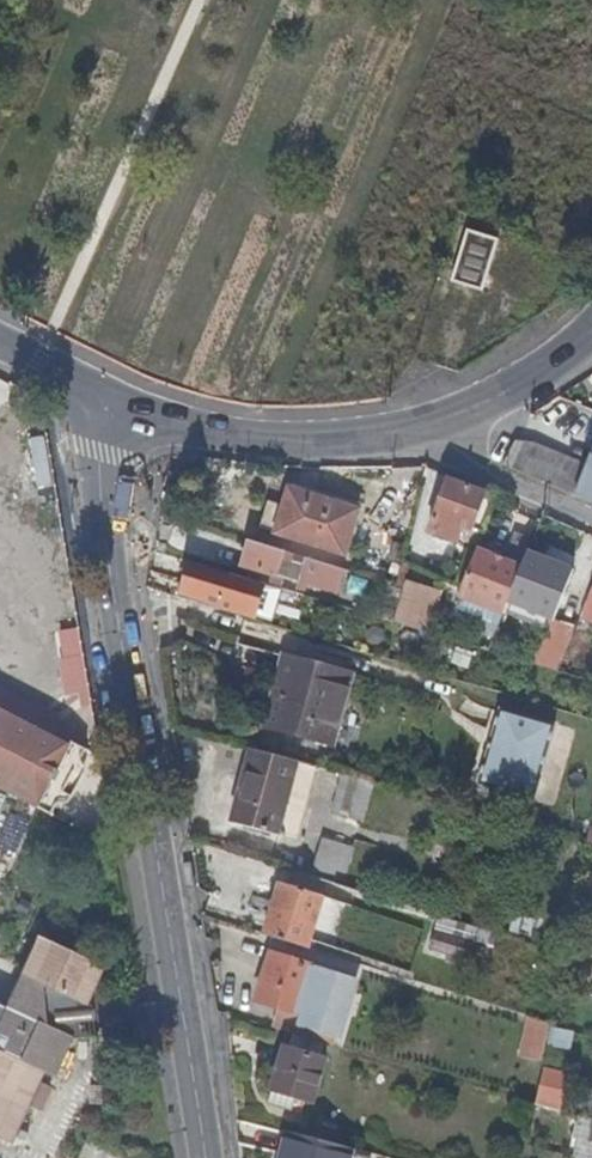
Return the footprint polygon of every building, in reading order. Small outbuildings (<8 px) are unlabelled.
[(466,230),(450,282),(481,292),(497,240),(466,230)] [(516,439),(502,471),(591,507),(591,454),(589,461),(532,439),(516,439)] [(487,491),(450,478),(432,530),(459,540),(464,527),(473,530),(487,491)] [(286,507),(278,531),(347,552),(360,509),(292,488),(286,507)] [(261,526),(278,531),(286,507),(269,501),(261,526)] [(352,568),(251,539),(244,563),(300,580),(298,588),(307,591),(309,584),(344,594),(352,568)] [(510,598),(523,568),(478,550),(459,597),(461,597),(456,610),(481,620),(486,607),(504,614),(510,598)] [(523,568),(510,598),(555,616),(573,568),(530,551),(523,568)] [(232,572),(193,560),(184,590),(223,602),(232,572)] [(232,572),(223,602),(222,606),(257,616),(258,612),(267,582),(247,576),(232,572)] [(404,581),(393,619),(427,629),(439,590),(404,581)] [(581,614),(591,618),(591,586),(581,614)] [(493,639),(504,614),(486,607),(481,620),(476,632),(493,639)] [(538,662),(560,670),(576,627),(553,619),(538,662)] [(78,627),(59,630),(64,657),(59,658),(66,696),(78,694),(80,707),(92,705),(78,627)] [(454,665),(471,671),(476,655),(459,649),(454,665)] [(353,670),(287,652),(267,729),(333,747),(353,670)] [(479,775),(530,788),(548,720),(497,706),(479,775)] [(54,819),(62,807),(73,805),(88,774),(83,765),(89,753),(0,707),(0,790),(54,819)] [(298,842),(317,768),(252,750),(233,824),(298,842)] [(333,815),(367,824),(378,785),(344,776),(333,815)] [(314,875),(347,885),(357,851),(325,841),(314,875)] [(282,881),(266,934),(309,947),(326,894),(282,881)] [(511,912),(506,928),(529,934),(534,918),(511,912)] [(488,946),(438,930),(433,947),(483,963),(488,946)] [(17,1134),(46,1068),(58,1073),(80,1025),(77,1002),(88,1008),(108,964),(41,934),(5,1012),(0,1010),(0,1126),(17,1134)] [(272,952),(258,1001),(303,1014),(316,965),(272,952)] [(551,1022),(524,1015),(514,1052),(541,1060),(551,1022)] [(324,1043),(296,1034),(292,1047),(286,1046),(273,1090),(315,1102),(328,1058),(321,1056),(324,1043)] [(570,1071),(544,1065),(535,1104),(561,1110),(570,1071)] [(310,1135),(304,1157),(351,1157),(354,1146),(310,1135)]
